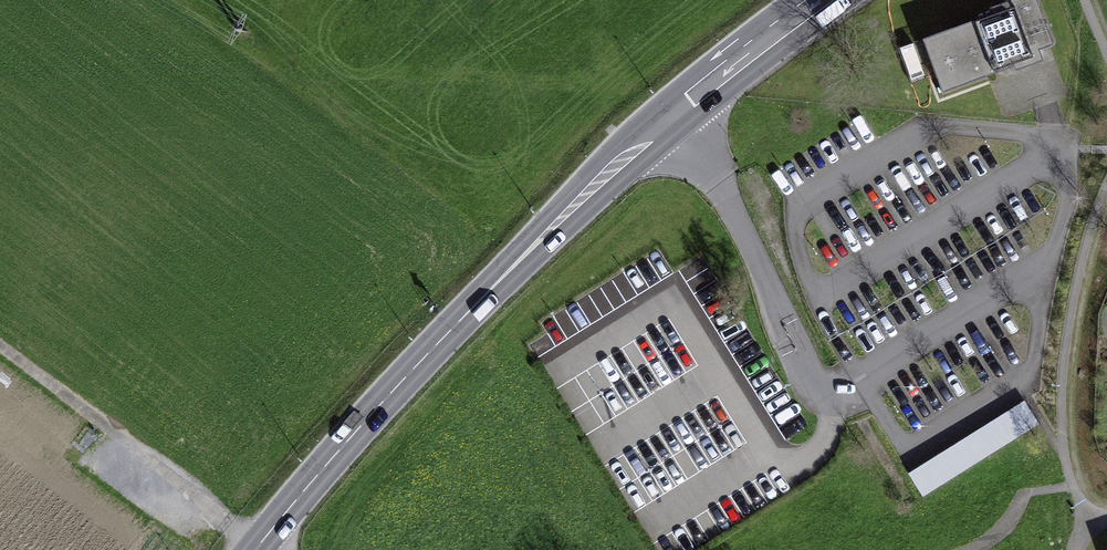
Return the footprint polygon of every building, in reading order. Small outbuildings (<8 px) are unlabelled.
[(933,41),(950,92),(1044,60),(1040,47),(1054,42),(1040,0),(1023,0),(997,9),(998,19),(933,41)] [(908,459),(921,485),(1041,427),(1029,401),(908,459)]
